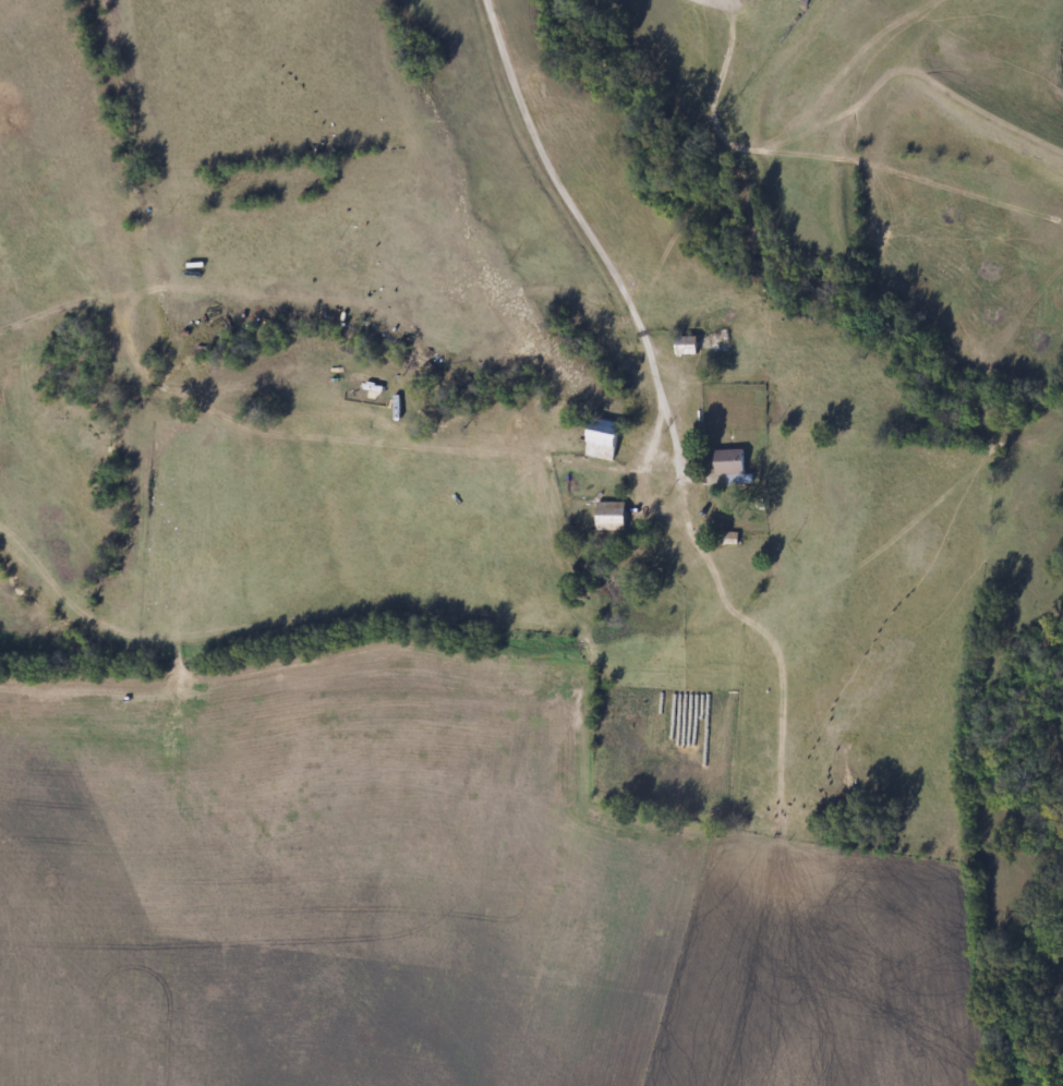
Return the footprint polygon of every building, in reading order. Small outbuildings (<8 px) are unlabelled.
[(676,355),(699,356),(700,337),(677,336),(676,355)] [(617,462),(626,424),(596,417),(588,456),(617,462)] [(748,473),(748,449),(716,449),(716,473),(748,473)] [(626,530),(626,502),(597,502),(597,530),(626,530)]
